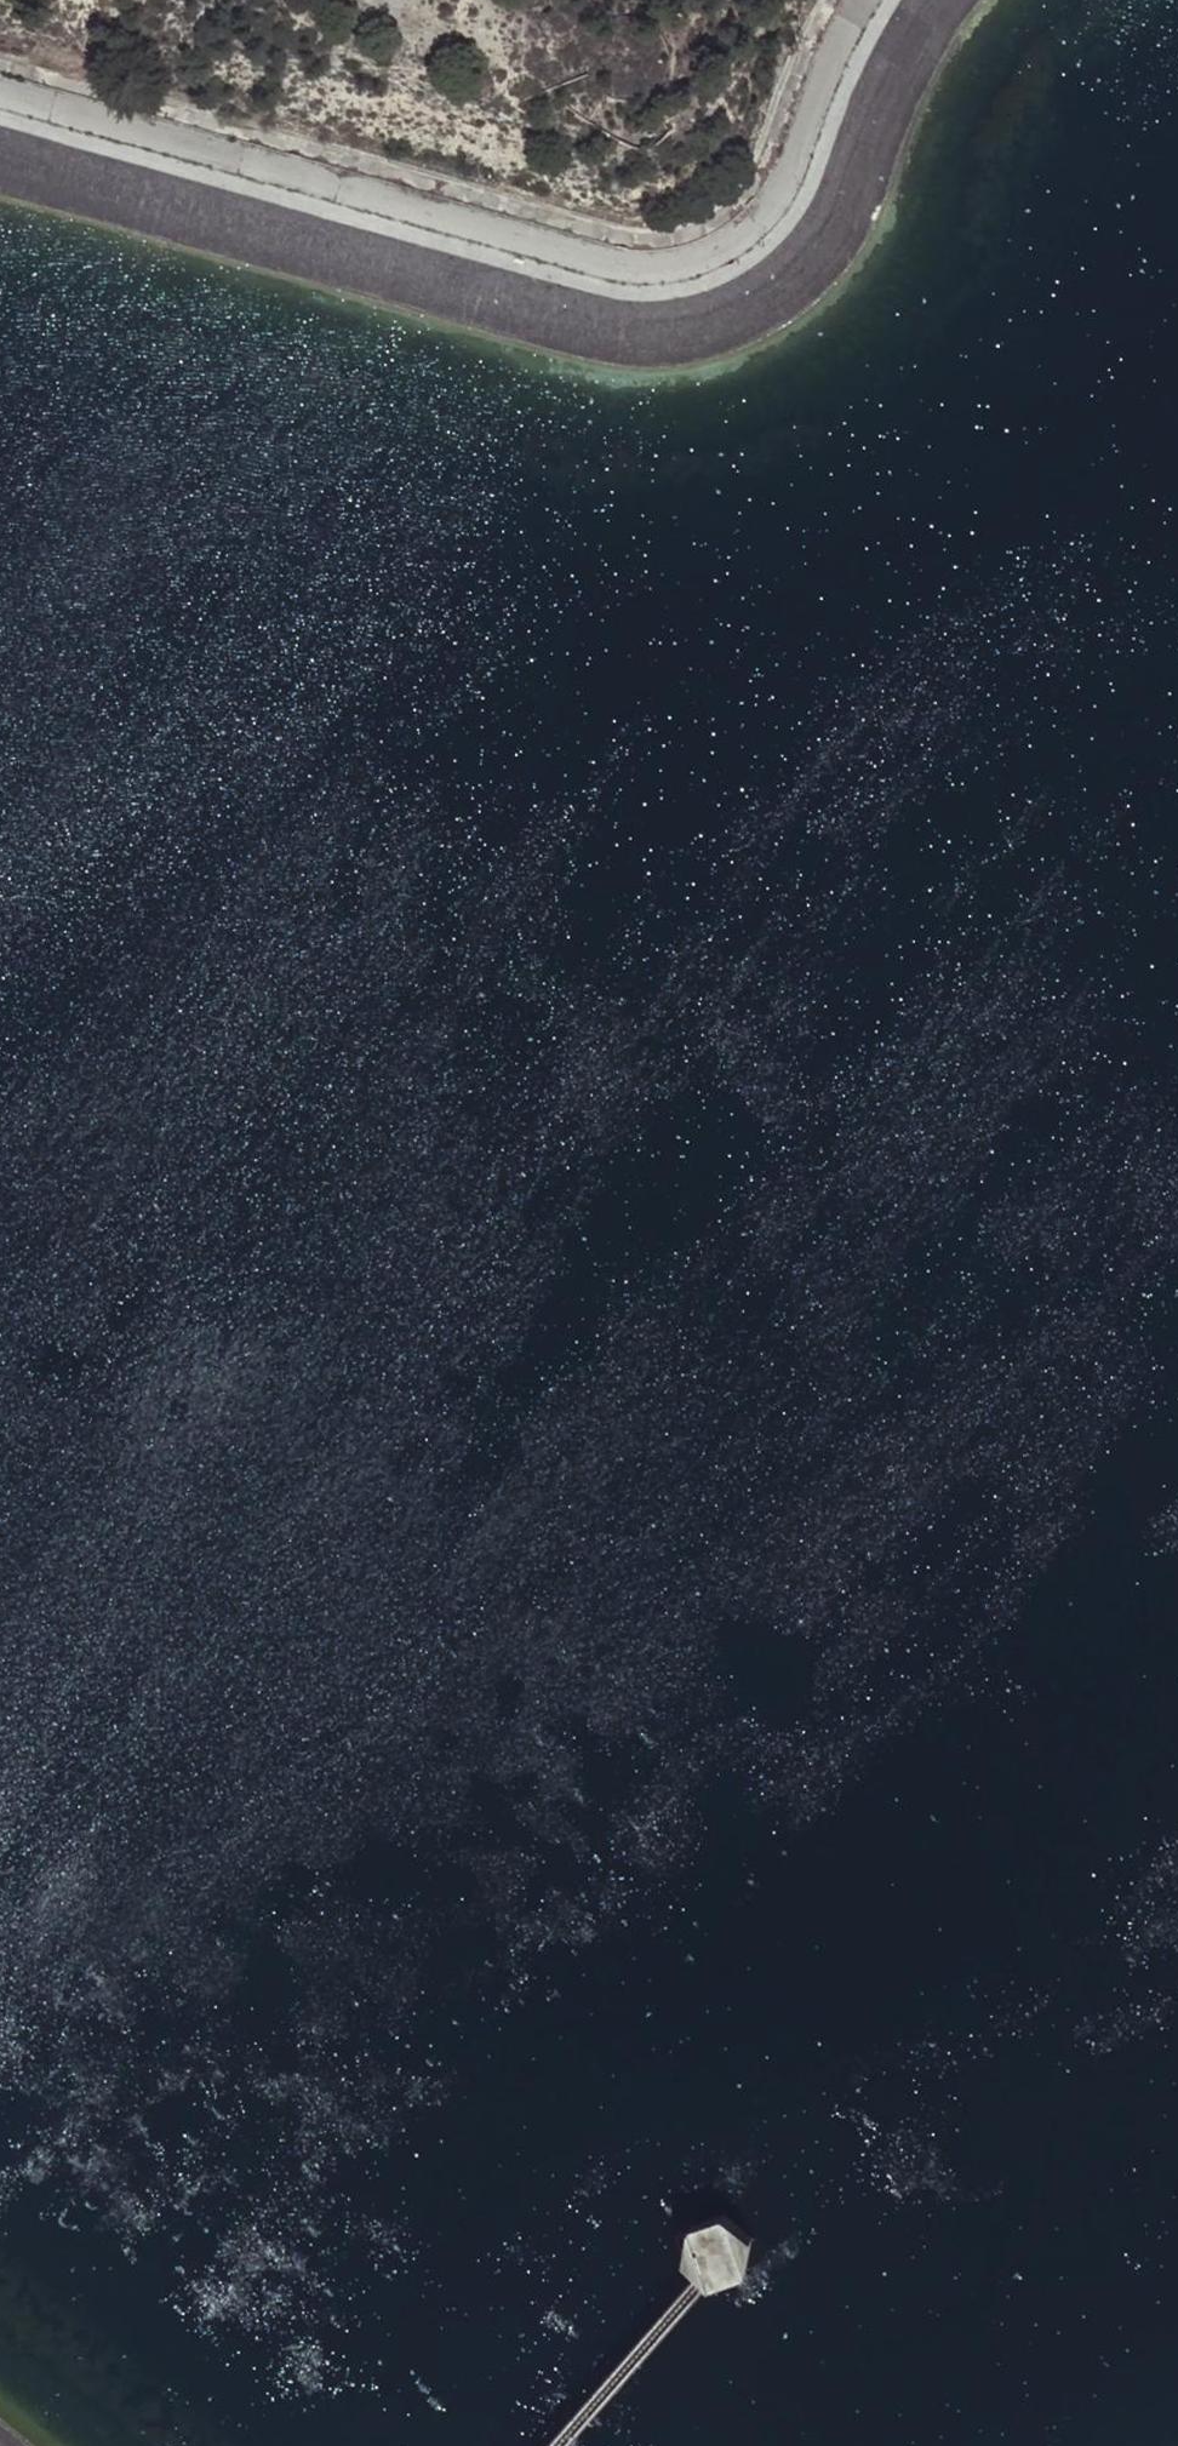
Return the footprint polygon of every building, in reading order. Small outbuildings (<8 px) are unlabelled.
[(684,2236),(679,2271),(691,2284),(548,2445),(569,2445),(700,2295),(706,2296),(741,2285),(748,2248),(720,2224),(684,2236)]
